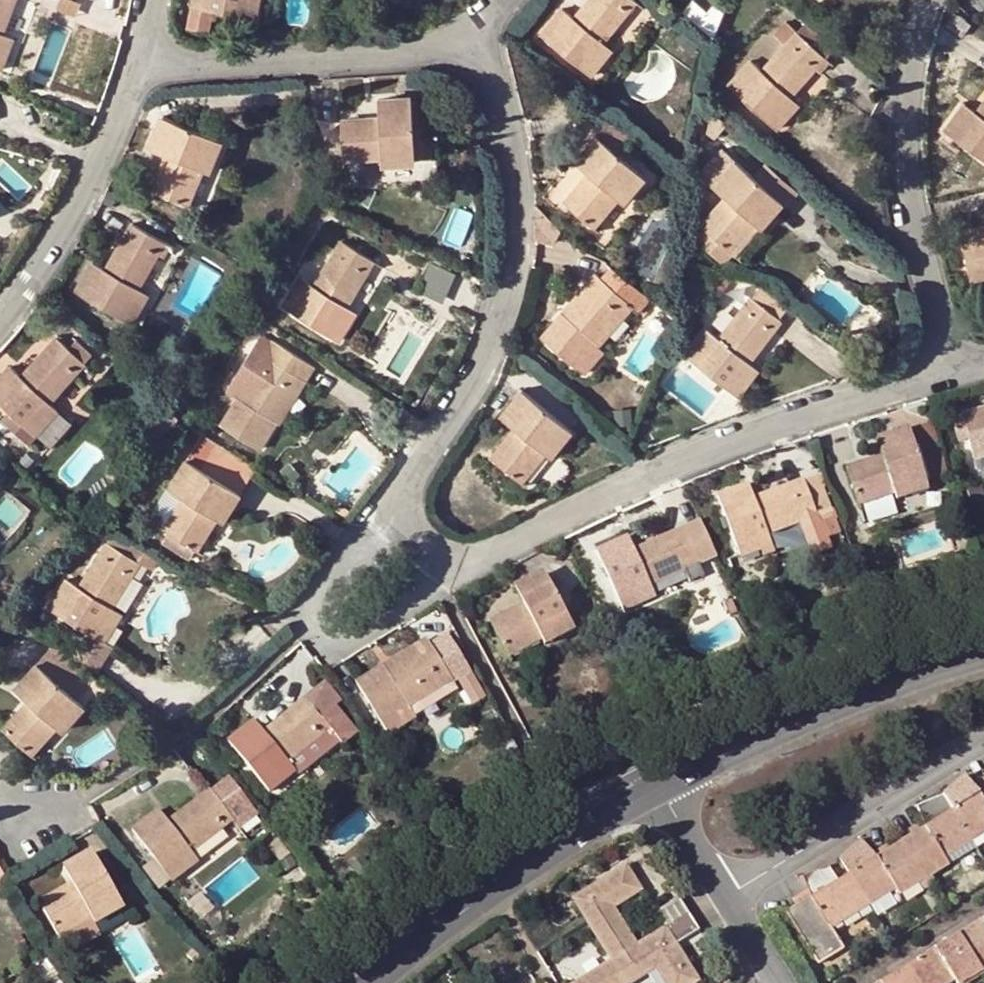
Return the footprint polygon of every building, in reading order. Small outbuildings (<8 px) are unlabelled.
[(12,71),(20,49),(11,46),(28,0),(27,0),(0,0),(0,66),(12,71)] [(45,7),(28,0),(11,46),(20,49),(12,71),(22,74),(45,7)] [(191,7),(212,11),(257,20),(261,0),(193,0),(191,7)] [(634,0),(589,0),(574,19),(562,9),(541,35),(591,76),(604,59),(595,51),(603,42),(635,1),(634,0)] [(212,11),(191,7),(187,28),(208,32),(212,11)] [(835,46),(807,21),(797,33),(825,58),(835,46)] [(825,58),(797,33),(762,71),(751,62),(728,87),(776,130),(792,112),(783,105),(791,96),(825,58)] [(612,49),(603,42),(595,51),(604,59),(612,49)] [(783,105),(792,112),(799,104),(791,96),(783,105)] [(411,97),(383,99),(385,117),(379,117),(342,120),(345,158),(381,156),(396,155),(396,162),(415,160),(411,97)] [(976,114),(963,105),(944,131),(983,160),(983,102),(976,114)] [(726,125),(711,113),(711,114),(707,134),(715,140),(726,125)] [(216,156),(223,141),(162,116),(152,142),(168,149),(166,154),(152,188),(189,204),(204,169),(210,153),(216,156)] [(613,116),(597,136),(615,151),(631,131),(613,116)] [(615,151),(597,136),(579,157),(593,168),(589,172),(565,202),(594,227),(619,198),(628,186),(634,190),(645,176),(615,151)] [(150,147),(166,154),(168,149),(152,142),(150,147)] [(210,172),(216,156),(210,153),(204,169),(210,172)] [(576,161),(589,172),(593,168),(579,157),(576,161)] [(782,202),(754,177),(735,160),(713,186),(727,198),(701,227),(705,230),(696,241),(724,265),(734,255),(728,250),(754,223),(759,227),(782,202)] [(766,163),(754,177),(782,202),(787,206),(799,193),(766,163)] [(624,202),(634,190),(628,186),(619,198),(624,202)] [(734,255),(759,227),(754,223),(728,250),(734,255)] [(138,289),(163,243),(132,224),(106,270),(93,263),(77,291),(132,323),(143,303),(133,298),(138,289)] [(960,237),(970,281),(983,278),(983,232),(960,237)] [(346,306),(373,261),(342,242),(315,287),(301,279),(284,307),(338,341),(350,322),(340,316),(346,306)] [(435,261),(422,290),(445,300),(458,271),(435,261)] [(650,300),(611,265),(600,278),(625,300),(630,294),(644,306),(650,300)] [(592,339),(625,300),(600,278),(595,274),(585,286),(589,289),(567,316),(563,312),(542,336),(576,365),(597,342),(592,339)] [(730,283),(722,277),(713,288),(722,294),(730,283)] [(585,286),(563,312),(567,316),(589,289),(585,286)] [(719,339),(706,330),(686,356),(738,396),(750,379),(741,372),(749,363),(782,321),(781,320),(788,311),(788,309),(787,307),(762,288),(761,288),(760,288),(719,339)] [(148,295),(138,289),(133,298),(143,303),(148,295)] [(639,313),(644,306),(630,294),(625,300),(633,307),(639,313)] [(600,345),(633,307),(625,300),(592,339),(597,342),(600,345)] [(356,312),(346,306),(340,316),(350,322),(356,312)] [(91,356),(76,343),(69,349),(58,339),(22,377),(12,367),(0,379),(0,401),(37,435),(51,419),(43,411),(50,402),(91,356)] [(300,392),(314,368),(273,341),(257,367),(260,369),(242,399),(239,397),(222,425),(261,449),(277,421),(271,417),(290,386),(300,392)] [(232,393),(239,397),(242,399),(260,369),(257,367),(250,363),(232,393)] [(758,370),(749,363),(741,372),(750,379),(758,370)] [(281,423),(300,392),(290,386),(271,417),(277,421),(281,423)] [(562,442),(572,430),(523,390),(506,410),(519,422),(515,427),(493,456),(523,480),(546,451),(556,437),(562,442)] [(59,410),(50,402),(43,411),(51,419),(59,410)] [(502,416),(515,427),(519,422),(506,410),(502,416)] [(962,415),(968,440),(973,459),(983,457),(983,410),(962,415)] [(957,442),(968,440),(962,415),(951,418),(957,442)] [(931,424),(909,431),(925,484),(947,477),(931,424)] [(925,484),(909,431),(882,439),(887,456),(882,458),(846,470),(858,506),(893,495),(909,490),(911,497),(928,492),(925,484)] [(241,493),(256,469),(201,434),(186,460),(241,493)] [(552,456),(562,442),(556,437),(546,451),(552,456)] [(877,441),(882,458),(887,456),(882,439),(877,441)] [(973,459),(974,463),(978,462),(982,478),(983,477),(983,457),(973,459)] [(241,493),(186,460),(169,488),(183,497),(164,530),(167,532),(195,549),(197,550),(218,518),(211,514),(219,499),(232,507),(241,493)] [(818,476),(804,481),(820,524),(824,522),(834,518),(818,476)] [(820,524),(804,481),(755,499),(749,501),(743,487),(717,498),(741,556),(760,548),(763,556),(775,551),(768,532),(803,519),(807,528),(802,530),(805,535),(811,533),(810,529),(821,525),(820,524)] [(749,485),(743,487),(749,501),(755,499),(749,485)] [(183,497),(169,488),(166,487),(152,511),(151,516),(151,520),(153,525),(164,530),(183,497)] [(896,502),(911,497),(909,490),(893,495),(896,502)] [(223,522),(232,507),(219,499),(211,514),(218,518),(223,522)] [(840,533),(834,518),(824,522),(831,536),(840,533)] [(777,540),(802,530),(807,528),(803,519),(768,532),(775,551),(781,549),(777,540)] [(99,540),(107,532),(100,526),(92,534),(99,540)] [(697,565),(682,531),(634,552),(627,538),(597,552),(623,609),(643,600),(638,591),(649,586),(697,565)] [(195,549),(167,532),(161,543),(188,560),(195,549)] [(50,608),(90,633),(104,641),(121,614),(112,608),(140,562),(138,561),(144,551),(115,533),(80,588),(67,580),(50,608)] [(744,564),(763,556),(760,548),(741,556),(744,564)] [(545,574),(521,586),(530,602),(524,605),(490,623),(508,656),(542,639),(558,630),(562,637),(574,630),(545,574)] [(515,589),(524,605),(530,602),(521,586),(515,589)] [(654,596),(649,586),(638,591),(643,600),(654,596)] [(732,603),(724,606),(729,620),(738,617),(732,603)] [(545,646),(562,637),(558,630),(542,639),(545,646)] [(112,647),(104,641),(90,633),(76,656),(97,671),(112,647)] [(473,671),(451,637),(437,645),(459,680),(473,671)] [(426,641),(415,648),(418,653),(388,671),(384,667),(356,684),(380,721),(407,706),(404,700),(447,673),(426,641)] [(415,648),(384,667),(388,671),(418,653),(415,648)] [(74,719),(85,705),(37,663),(20,683),(33,695),(29,700),(4,728),(33,754),(58,726),(68,714),(74,719)] [(460,693),(447,673),(404,700),(407,706),(380,721),(390,736),(460,693)] [(15,687),(29,700),(33,695),(20,683),(15,687)] [(341,702),(326,683),(265,733),(255,721),(229,742),(270,793),(296,772),(292,767),(333,735),(341,744),(342,745),(357,733),(335,707),(341,702)] [(63,731),(74,719),(68,714),(58,726),(63,731)] [(300,777),(341,744),(333,735),(292,767),(296,772),(300,777)] [(783,914),(815,965),(841,949),(830,931),(826,926),(839,918),(835,911),(860,895),(874,887),(878,893),(892,885),(894,890),(899,896),(916,885),(923,881),(930,876),(947,866),(944,861),(940,855),(953,846),(949,841),(963,832),(978,823),(982,829),(983,828),(983,790),(981,792),(978,794),(963,777),(941,796),(915,807),(923,828),(914,834),(888,849),(879,855),(875,857),(860,840),(838,860),(847,875),(837,883),(826,865),(798,877),(804,892),(808,899),(793,908),(783,914)] [(981,792),(983,790),(983,777),(975,782),(981,792)] [(234,821),(210,791),(168,823),(159,810),(132,831),(171,882),(189,869),(182,861),(191,853),(234,821)] [(971,844),(983,835),(983,828),(982,829),(978,823),(963,832),(971,844)] [(940,855),(944,861),(956,853),(960,860),(974,850),(971,844),(963,832),(949,841),(953,846),(940,855)] [(875,850),(879,855),(888,849),(885,844),(880,847),(875,850)] [(125,908),(93,853),(65,870),(74,885),(41,904),(60,937),(106,910),(111,916),(125,908)] [(198,862),(191,853),(182,861),(189,869),(198,862)] [(573,900),(612,961),(577,982),(628,982),(655,966),(666,982),(693,982),(698,980),(675,944),(698,931),(678,899),(654,914),(664,929),(637,946),(612,907),(641,889),(626,865),(573,900)] [(923,881),(927,887),(934,882),(930,876),(923,881)] [(923,881),(916,885),(920,891),(927,887),(923,881)] [(860,895),(867,907),(894,890),(892,885),(878,893),(874,887),(860,895)] [(789,901),(793,908),(808,899),(804,892),(797,897),(789,901)] [(826,926),(830,931),(867,907),(860,895),(835,911),(839,918),(826,926)] [(95,925),(111,916),(106,910),(60,937),(70,955),(102,937),(95,925)] [(879,982),(929,982),(935,979),(937,982),(945,982),(952,979),(955,982),(965,982),(983,971),(983,918),(879,982)]
